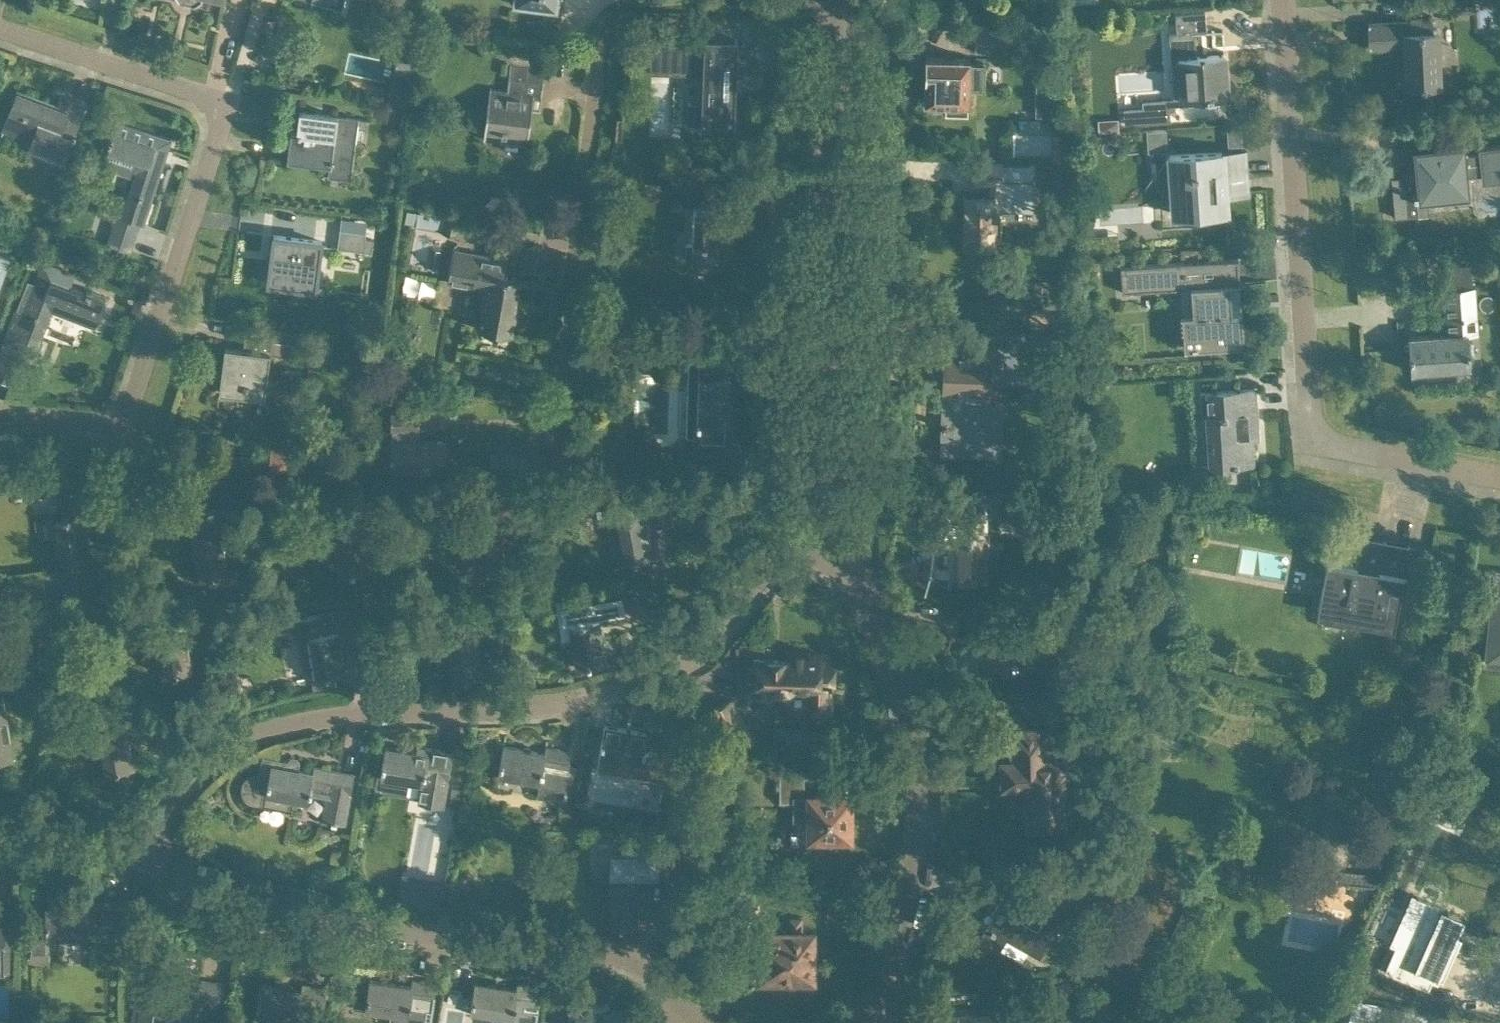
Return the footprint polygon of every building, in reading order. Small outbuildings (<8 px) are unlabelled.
[(1143,107),(1124,108),(1125,124),(1170,121),(1169,105),(1191,104),(1191,103),(1201,103),(1201,97),(1228,95),(1225,54),(1197,56),(1195,33),(1206,32),(1205,12),(1175,13),(1177,33),(1169,33),(1171,62),(1179,62),(1179,59),(1183,59),(1185,96),(1174,97),(1174,98),(1143,100),(1143,106),(1143,107)] [(1432,20),(1368,23),(1369,47),(1404,45),(1406,86),(1442,84),(1439,28),(1433,28),(1432,20)] [(673,67),(703,68),(701,127),(704,128),(731,129),(734,129),(735,117),(733,117),(735,74),(741,74),(744,74),(745,45),(742,45),(737,45),(738,40),(734,40),(708,39),(704,39),(704,43),(652,41),(651,41),(650,53),(673,54),(673,67)] [(925,56),(924,79),(925,79),(924,99),(946,100),(946,111),(968,112),(969,86),(982,86),(983,60),(970,60),(970,58),(925,56)] [(525,160),(531,113),(539,114),(542,86),(544,72),(509,68),(506,92),(489,90),(482,142),(484,142),(485,134),(501,136),(500,144),(525,148),(524,160),(525,160)] [(19,91),(4,129),(32,139),(29,147),(64,160),(85,106),(62,97),(59,106),(19,91)] [(352,179),(360,115),(302,108),(299,129),(293,129),(289,159),(330,165),(329,176),(352,179)] [(1118,118),(1098,119),(1099,131),(1119,130),(1118,118)] [(119,119),(109,149),(104,165),(131,174),(133,167),(137,168),(123,214),(119,213),(109,242),(132,250),(141,221),(145,222),(173,137),(119,119)] [(1479,152),(1466,154),(1465,142),(1413,147),(1416,174),(1391,176),(1395,217),(1430,213),(1429,199),(1471,195),(1469,175),(1480,174),(1481,183),(1499,181),(1499,147),(1479,149),(1479,152)] [(1248,174),(1247,149),(1227,151),(1226,148),(1167,152),(1172,214),(1225,211),(1223,176),(1248,174)] [(992,181),(992,194),(965,193),(964,245),(993,246),(994,208),(1032,209),(1033,181),(1017,181),(1017,173),(1001,172),(1001,161),(973,160),(973,181),(992,181)] [(692,209),(691,260),(733,261),(734,201),(714,201),(714,209),(692,209)] [(445,216),(407,209),(405,222),(416,224),(416,227),(443,231),(445,216)] [(445,216),(443,231),(458,234),(462,214),(446,211),(445,216)] [(343,215),(338,247),(374,253),(376,238),(366,237),(368,219),(343,215)] [(276,234),(270,281),(316,287),(322,240),(276,234)] [(11,253),(0,249),(0,280),(11,253)] [(452,253),(446,286),(485,294),(482,313),(478,332),(492,334),(492,337),(498,338),(498,336),(511,338),(521,282),(508,279),(509,277),(506,277),(509,263),(452,253)] [(1218,340),(1244,338),(1242,310),(1232,310),(1230,284),(1240,283),(1238,258),(1121,266),(1122,292),(1192,287),(1194,315),(1183,316),(1185,348),(1213,346),(1213,345),(1218,345),(1218,340)] [(107,296),(72,282),(76,273),(43,260),(30,293),(24,291),(16,312),(22,314),(11,344),(36,353),(54,308),(95,325),(107,296)] [(1447,333),(1408,336),(1411,371),(1470,367),(1468,333),(1477,333),(1474,285),(1469,286),(1469,274),(1451,276),(1452,287),(1443,288),(1447,333)] [(1042,333),(972,332),(934,331),(933,361),(950,361),(949,372),(946,372),(945,424),(942,423),(942,429),(944,429),(944,452),(1002,453),(1002,452),(998,452),(999,406),(982,406),(983,362),(1023,363),(1023,366),(1036,366),(1037,344),(1042,344),(1042,333)] [(657,335),(656,351),(690,352),(687,435),(702,436),(701,451),(726,452),(727,444),(729,444),(731,372),(724,372),(724,337),(657,335)] [(226,344),(220,390),(266,396),(271,351),(299,354),(301,342),(246,336),(244,347),(226,344)] [(648,381),(647,431),(669,432),(670,382),(648,381)] [(1256,430),(1254,389),(1211,392),(1211,390),(1201,390),(1201,396),(1202,396),(1206,395),(1207,415),(1206,415),(1209,466),(1233,465),(1237,465),(1237,463),(1251,462),(1249,430),(1256,430)] [(392,411),(392,444),(390,444),(390,458),(407,458),(407,473),(445,473),(446,444),(422,444),(420,411),(392,411)] [(271,446),(269,467),(298,469),(300,448),(271,446)] [(63,517),(56,519),(62,561),(90,556),(83,515),(88,514),(86,502),(96,500),(92,477),(59,483),(56,470),(33,474),(36,493),(59,489),(63,517)] [(626,503),(606,506),(617,562),(642,557),(644,566),(664,562),(658,529),(649,531),(649,528),(647,521),(671,516),(667,495),(665,485),(624,493),(626,503)] [(943,501),(943,532),(956,532),(956,573),(981,573),(981,515),(986,515),(986,512),(1023,512),(1023,490),(973,489),(973,502),(943,501)] [(198,562),(197,563),(199,574),(200,574),(201,577),(231,572),(231,571),(230,571),(223,531),(239,528),(235,504),(198,510),(202,533),(193,535),(198,562)] [(42,524),(47,549),(58,547),(54,522),(42,524)] [(1327,561),(1317,614),(1394,628),(1409,546),(1362,537),(1357,566),(1327,561)] [(1488,658),(1499,659),(1499,573),(1497,573),(1488,658)] [(571,624),(570,624),(575,652),(573,652),(575,664),(577,664),(578,666),(606,662),(598,615),(625,611),(622,593),(560,604),(563,621),(571,620),(571,624)] [(201,631),(199,614),(197,607),(155,614),(158,631),(157,631),(162,659),(160,659),(162,671),(164,671),(164,674),(194,669),(193,668),(192,668),(187,633),(201,631)] [(289,625),(289,628),(289,631),(291,633),(293,635),(296,636),(298,636),(298,637),(299,637),(307,678),(317,676),(317,677),(320,689),(337,686),(335,674),(345,672),(339,637),(354,634),(350,609),(335,612),(334,609),(323,611),(323,613),(295,618),(293,619),(291,620),(290,623),(289,625)] [(981,620),(980,664),(1028,665),(1028,622),(981,620)] [(753,659),(753,666),(749,668),(749,675),(753,677),(753,684),(770,684),(770,690),(775,690),(777,694),(784,695),(786,690),(790,690),(811,691),(810,715),(825,716),(826,686),(831,686),(831,678),(834,677),(835,668),(832,667),(832,660),(819,660),(819,653),(790,652),(790,660),(753,659)] [(14,759),(4,695),(0,696),(0,761),(14,759)] [(1011,697),(1011,698),(1012,713),(1046,712),(1045,696),(1011,697)] [(734,697),(701,715),(707,725),(712,723),(728,752),(756,737),(734,697)] [(105,709),(87,713),(90,732),(99,730),(106,772),(134,767),(129,732),(143,730),(139,705),(124,708),(125,716),(107,719),(105,709)] [(1049,756),(1047,723),(1010,725),(1012,758),(1003,758),(1003,764),(1001,766),(1001,774),(1003,776),(1003,783),(1017,782),(1018,790),(1025,789),(1026,802),(1028,805),(1028,807),(1026,809),(1026,816),(1028,819),(1028,824),(1066,822),(1063,756),(1049,756)] [(605,725),(599,754),(641,761),(641,767),(665,771),(659,806),(680,810),(689,758),(670,755),(675,731),(648,725),(647,733),(605,725)] [(386,746),(381,772),(386,773),(385,774),(397,777),(397,775),(424,780),(420,799),(445,804),(455,750),(418,744),(417,752),(386,746)] [(503,746),(498,774),(540,781),(537,796),(563,800),(571,752),(546,747),(545,753),(503,746)] [(288,761),(262,756),(259,774),(250,775),(244,781),(242,790),(247,799),(254,803),(264,805),(292,810),(294,797),(308,800),(310,793),(324,796),(324,793),(327,793),(322,819),(345,824),(355,773),(314,766),(313,772),(287,767),(288,761)] [(803,795),(803,784),(782,784),(783,799),(796,798),(796,818),(810,818),(810,842),(832,842),(832,836),(851,836),(851,832),(853,830),(853,820),(850,820),(851,810),(853,808),(853,799),(850,799),(850,796),(803,795)] [(638,875),(671,875),(671,852),(609,852),(610,883),(609,910),(608,910),(608,922),(609,922),(609,925),(639,925),(639,924),(638,924),(638,907),(638,875)] [(998,922),(990,937),(1003,944),(1008,935),(1028,946),(1027,948),(1040,956),(1060,921),(1055,919),(1065,901),(1036,885),(1031,895),(1024,891),(1026,888),(1009,878),(995,902),(1008,909),(1008,910),(1009,911),(1002,924),(998,922)] [(1395,946),(1384,970),(1428,989),(1433,977),(1442,981),(1443,980),(1438,977),(1455,937),(1461,939),(1462,938),(1456,936),(1464,917),(1417,896),(1409,915),(1403,912),(1389,943),(1395,946)] [(47,914),(31,915),(32,958),(49,958),(49,935),(90,935),(90,925),(121,924),(121,900),(80,900),(80,906),(47,907),(47,914)] [(788,932),(758,932),(758,980),(774,980),(774,977),(790,977),(794,980),(802,980),(806,977),(810,977),(810,970),(812,970),(812,959),(810,959),(810,932),(799,932),(799,917),(788,917),(788,932)] [(10,971),(10,924),(0,924),(0,971),(10,971)] [(157,995),(138,991),(132,1022),(167,1022),(169,1010),(195,1014),(194,1021),(208,1022),(220,1022),(226,984),(202,980),(201,986),(159,979),(157,995)] [(352,1005),(366,1007),(392,1012),(390,1022),(431,1022),(433,1007),(437,984),(412,979),(411,986),(371,979),(368,994),(354,991),(352,1005)] [(471,1011),(511,1017),(510,1022),(537,1022),(539,1009),(543,986),(518,982),(517,987),(476,980),(471,1011)] [(255,1014),(296,1021),(296,1022),(322,1022),(327,989),(303,985),(302,991),(260,984),(255,1014)] [(570,1022),(566,1022),(641,1022),(641,1013),(626,1012),(626,1008),(609,1008),(609,1004),(570,1004),(570,1022)] [(996,1010),(945,1015),(946,1022),(1013,1022),(1012,1008),(996,1010)] [(18,1012),(18,1019),(0,1019),(0,1022),(19,1022),(18,1012)]
